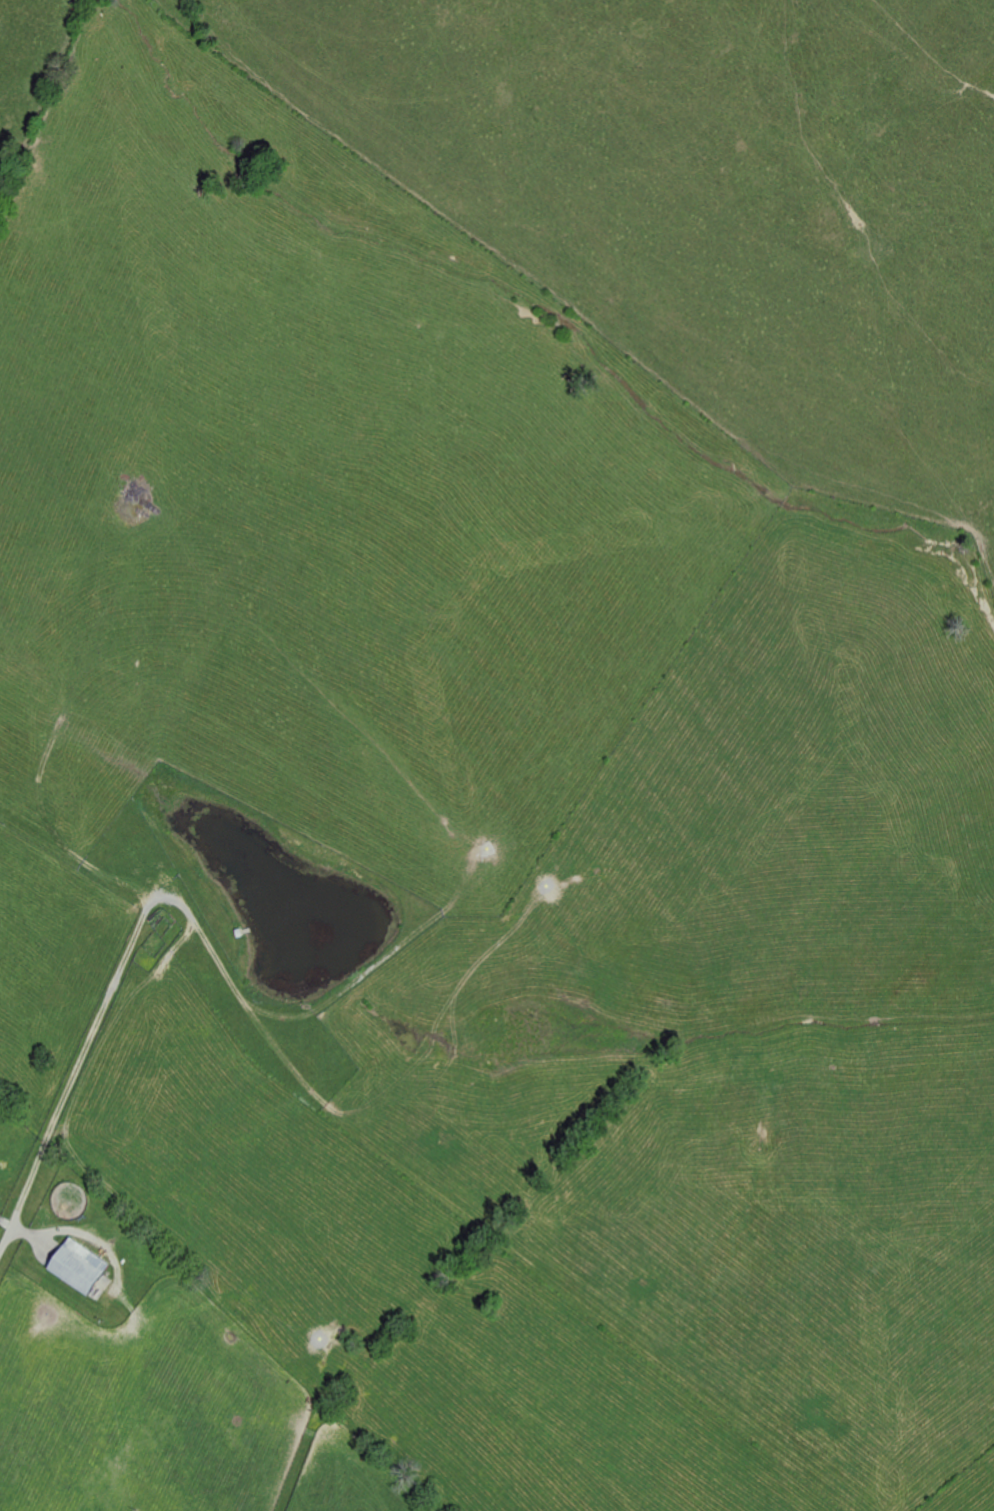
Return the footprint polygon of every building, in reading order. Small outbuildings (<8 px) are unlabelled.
[(105,1262),(64,1236),(43,1269),(84,1295),(105,1262)]
